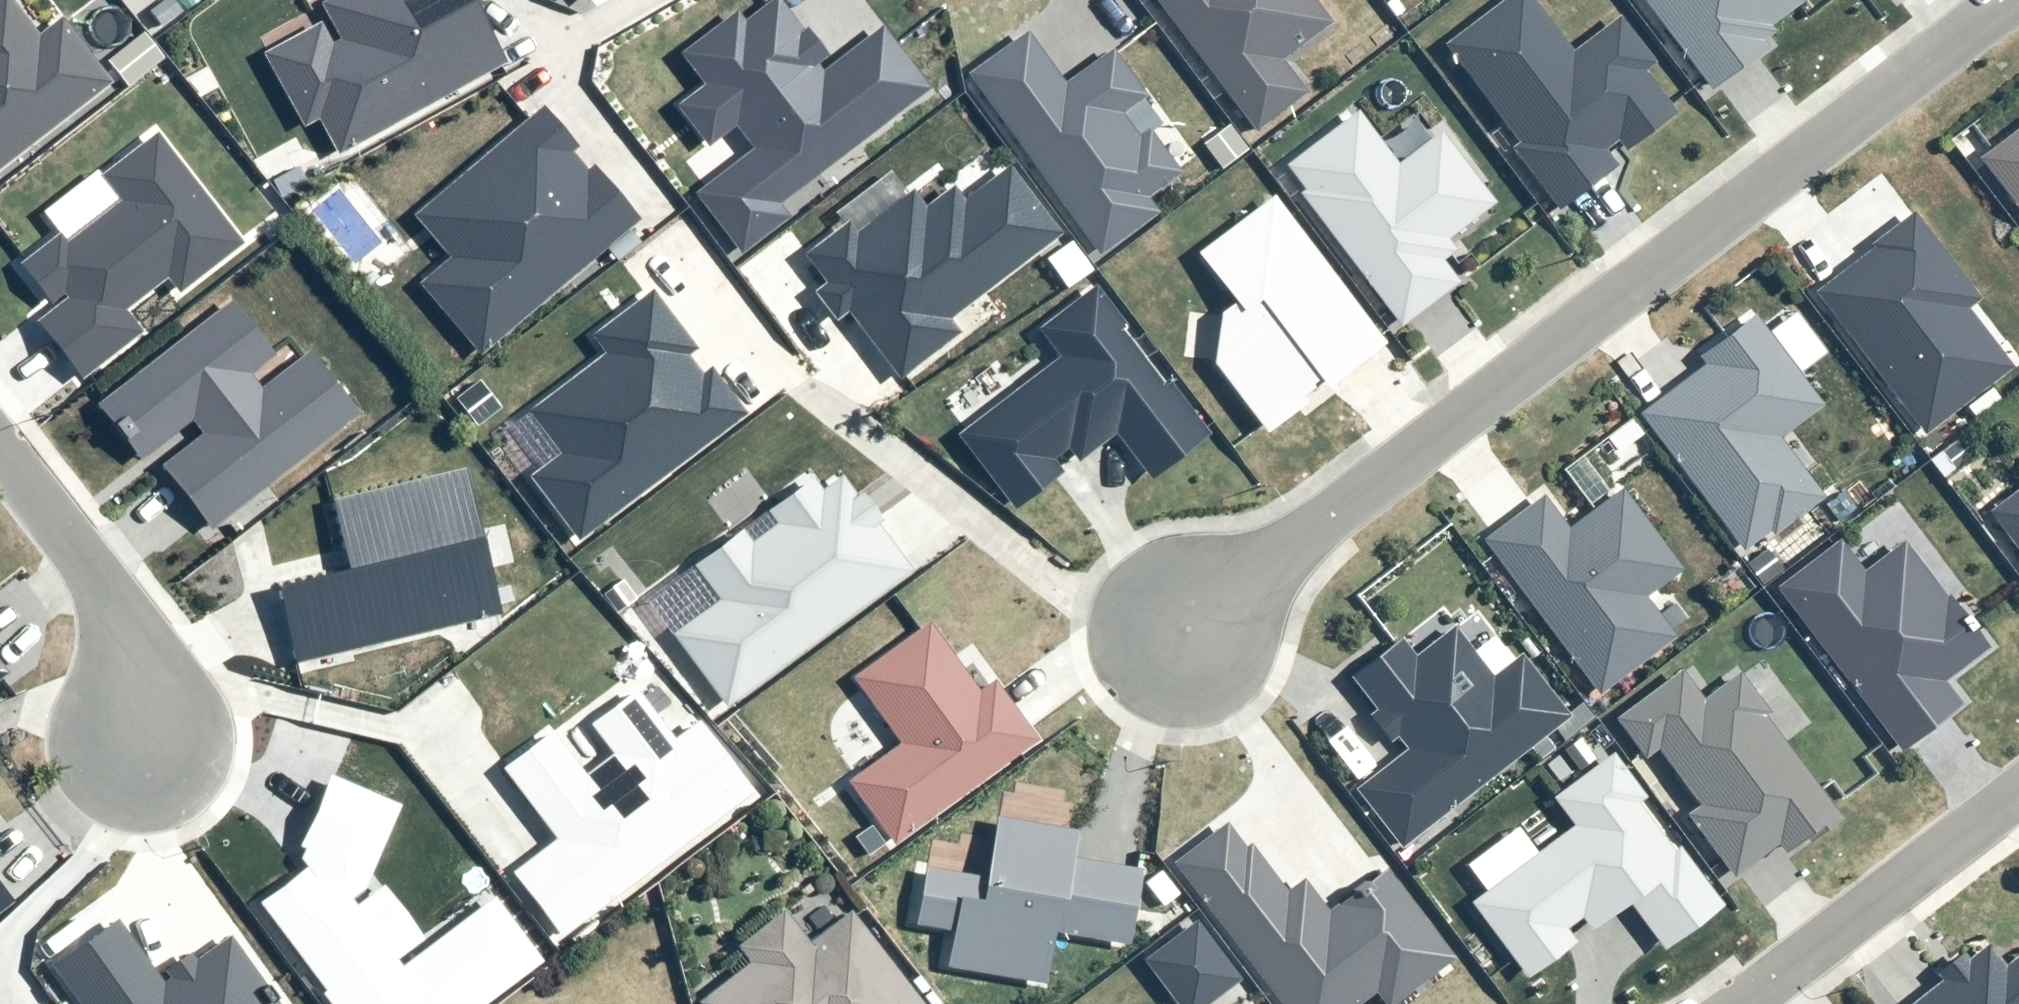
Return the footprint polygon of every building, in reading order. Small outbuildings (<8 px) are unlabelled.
[(112,84),(60,17),(38,34),(12,0),(0,0),(0,170),(112,84)] [(342,42),(332,47),(320,24),(262,55),(301,129),(319,120),(338,156),(512,64),(477,0),(333,0),(322,5),(342,42)] [(777,0),(774,0),(744,23),(735,12),(680,56),(703,85),(672,110),(705,151),(736,126),(755,150),(696,196),(742,254),(789,217),(781,208),(930,89),(881,28),(822,75),(816,67),(828,56),(807,30),(803,33),(777,0)] [(1255,133),(1305,94),(1283,65),(1334,25),(1315,0),(1154,0),(1255,133)] [(1573,53),(1532,0),(1505,0),(1444,46),(1518,145),(1512,149),(1557,210),(1616,166),(1605,152),(1620,141),(1626,150),(1675,112),(1647,75),(1657,67),(1620,18),(1573,53)] [(1711,91),(1768,48),(1763,42),(1775,32),(1772,28),(1804,4),(1801,0),(1642,0),(1711,91)] [(1182,174),(1151,132),(1163,123),(1111,52),(1065,85),(1027,33),(968,75),(1100,257),(1159,214),(1148,199),(1182,174)] [(542,108),(414,217),(449,258),(420,283),(483,356),(641,221),(594,167),(586,173),(571,155),(577,149),(542,108)] [(1304,190),(1299,194),(1401,327),(1459,284),(1443,262),(1456,252),(1447,241),(1495,204),(1441,134),(1399,166),(1359,114),(1288,168),(1304,190)] [(1973,157),(2018,217),(2018,123),(1973,157)] [(104,174),(124,200),(69,242),(62,233),(21,264),(51,303),(66,292),(71,298),(42,320),(84,374),(142,330),(126,308),(169,276),(180,291),(244,242),(159,132),(104,174)] [(910,191),(856,233),(848,222),(802,257),(824,286),(814,294),(836,321),(846,313),(899,382),(959,335),(948,321),(1061,235),(1008,166),(963,201),(952,186),(923,208),(910,191)] [(1327,390),(1386,344),(1271,198),(1197,256),(1235,305),(1220,315),(1212,366),(1268,435),(1305,406),(1298,396),(1319,380),(1327,390)] [(1913,210),(1808,289),(1919,435),(2012,366),(1966,305),(1979,296),(1913,210)] [(1039,332),(1059,358),(959,437),(1016,510),(1063,473),(1053,462),(1069,450),(1080,464),(1116,436),(1151,481),(1208,436),(1169,385),(1164,389),(1118,331),(1123,326),(1094,289),(1039,332)] [(528,413),(560,455),(528,479),(577,543),(746,416),(710,369),(702,375),(689,357),(698,350),(651,290),(591,336),(605,355),(528,413)] [(191,422),(202,436),(162,468),(211,531),(358,417),(309,354),(262,390),(250,375),(275,355),(232,300),(97,406),(141,461),(191,422)] [(1700,363),(1637,410),(1738,546),(1815,489),(1775,435),(1817,404),(1750,314),(1694,356),(1700,363)] [(295,666),(501,616),(464,466),(329,499),(347,572),(276,589),(295,666)] [(728,708),(913,572),(878,525),(882,522),(861,494),(857,497),(842,476),(821,492),(814,481),(768,514),(776,525),(752,542),(743,531),(694,567),(719,602),(674,635),(728,708)] [(1984,512),(2018,556),(2018,485),(1984,512)] [(1538,492),(1478,538),(1597,694),(1674,636),(1644,597),(1681,569),(1618,486),(1564,527),(1538,492)] [(1834,537),(1769,587),(1898,752),(1960,704),(1939,677),(1981,645),(1898,539),(1860,569),(1834,537)] [(895,741),(843,779),(890,843),(1032,739),(989,680),(974,691),(924,623),(848,678),(895,741)] [(1400,748),(1350,786),(1397,848),(1569,718),(1519,652),(1488,675),(1451,626),(1409,658),(1395,639),(1345,677),(1400,748)] [(1678,669),(1614,717),(1730,870),(1824,799),(1731,675),(1700,698),(1678,669)] [(562,938),(753,794),(699,722),(674,740),(636,690),(588,726),(611,756),(584,776),(551,732),(502,769),(556,841),(513,874),(562,938)] [(1566,825),(1463,902),(1523,983),(1628,906),(1660,948),(1718,905),(1607,756),(1548,800),(1566,825)] [(263,902),(340,1003),(492,1003),(549,962),(499,895),(405,965),(399,957),(424,938),(386,887),(359,908),(353,899),(366,889),(406,805),(332,770),(296,847),(300,849),(294,860),(310,867),(263,902)] [(1165,861),(1277,1003),(1357,1003),(1371,993),(1380,1003),(1391,1003),(1451,957),(1381,869),(1314,921),(1229,812),(1165,861)] [(983,878),(922,867),(911,926),(946,932),(940,966),(1046,985),(1055,932),(1126,945),(1140,869),(1065,856),(1070,829),(994,815),(983,878)] [(14,902),(0,885),(0,913),(14,902)] [(832,926),(798,954),(772,919),(725,957),(738,971),(693,1003),(891,1003),(832,926)] [(196,963),(191,955),(167,972),(172,979),(163,986),(117,922),(53,967),(79,1003),(278,1003),(231,938),(196,963)] [(1901,1003),(2018,1003),(2018,950),(1999,966),(1980,942),(1901,1003)]
